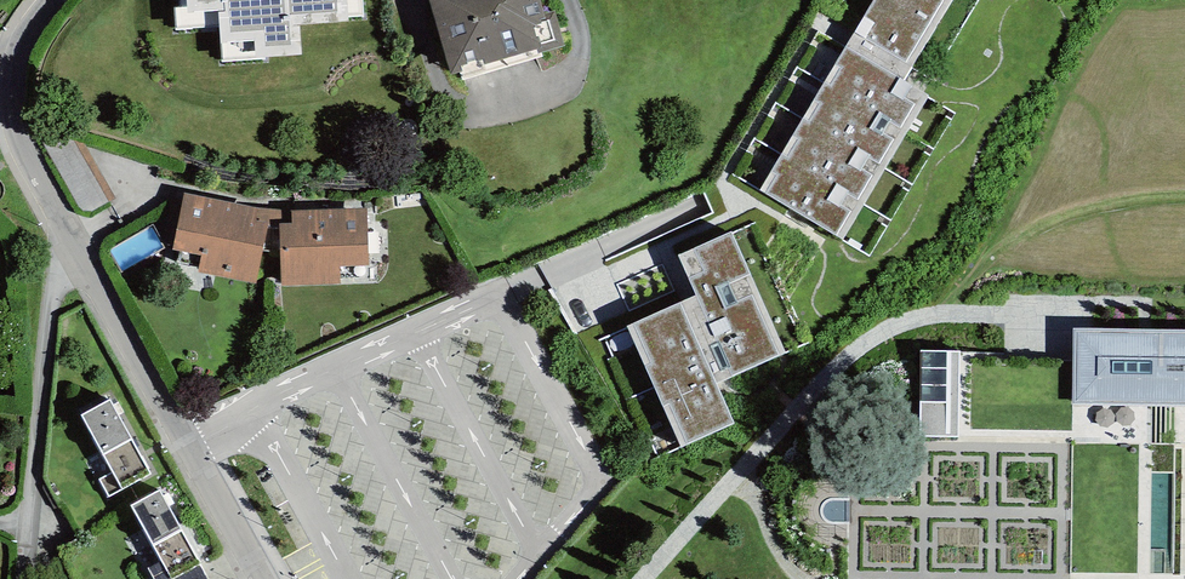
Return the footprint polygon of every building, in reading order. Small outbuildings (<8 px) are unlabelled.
[(174,7),(175,29),(220,26),(222,59),(302,54),(300,25),(348,22),(348,16),(364,15),(363,0),(186,0),(187,6),(174,7)] [(452,74),(460,72),(463,80),(543,56),(542,52),(565,45),(555,11),(544,14),(540,0),(429,0),(452,74)] [(846,46),(905,82),(953,0),(873,0),(846,46)] [(846,46),(823,83),(907,133),(929,97),(905,82),(846,46)] [(887,167),(907,133),(823,83),(803,117),(887,167)] [(865,202),(887,167),(803,117),(782,153),(865,202)] [(843,239),(865,202),(782,153),(760,190),(843,239)] [(256,208),(185,192),(174,250),(202,255),(198,272),(256,283),(263,251),(280,250),(281,285),(341,284),(339,267),(369,265),(368,208),(291,211),(256,208)] [(678,255),(696,295),(627,325),(680,446),(734,422),(717,383),(785,353),(732,232),(678,255)] [(1073,404),(1184,404),(1184,328),(1074,328),(1073,404)] [(921,351),(920,436),(958,437),(959,352),(921,351)] [(82,415),(113,472),(99,479),(109,497),(123,490),(151,474),(110,400),(82,415)] [(131,506),(171,578),(209,578),(160,490),(131,506)]
